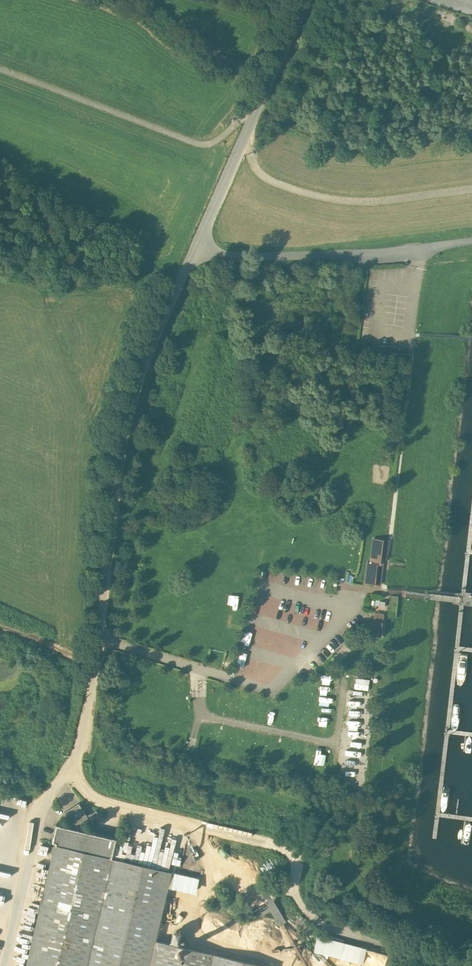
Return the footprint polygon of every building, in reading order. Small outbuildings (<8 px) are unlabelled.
[(388,540),(373,538),(371,562),(368,562),(365,583),(372,584),(379,584),(381,572),(379,572),(381,558),(384,558),(385,552),(386,552),(388,540)] [(383,613),(374,612),(371,635),(381,636),(381,630),(383,613)] [(70,820),(68,827),(77,829),(90,821),(90,820),(93,818),(91,814),(87,816),(79,803),(65,812),(70,820)] [(55,842),(54,844),(111,858),(115,839),(116,840),(117,838),(77,829),(68,827),(56,824),(53,834),(53,835),(51,842),(55,842)] [(54,844),(26,965),(265,965),(155,940),(171,872),(111,858),(54,844)] [(274,900),(252,913),(255,918),(270,909),(279,925),(286,921),(274,900)] [(183,944),(183,939),(181,939),(182,931),(174,929),(171,942),(183,944)] [(314,949),(364,961),(368,946),(318,934),(314,949)]
